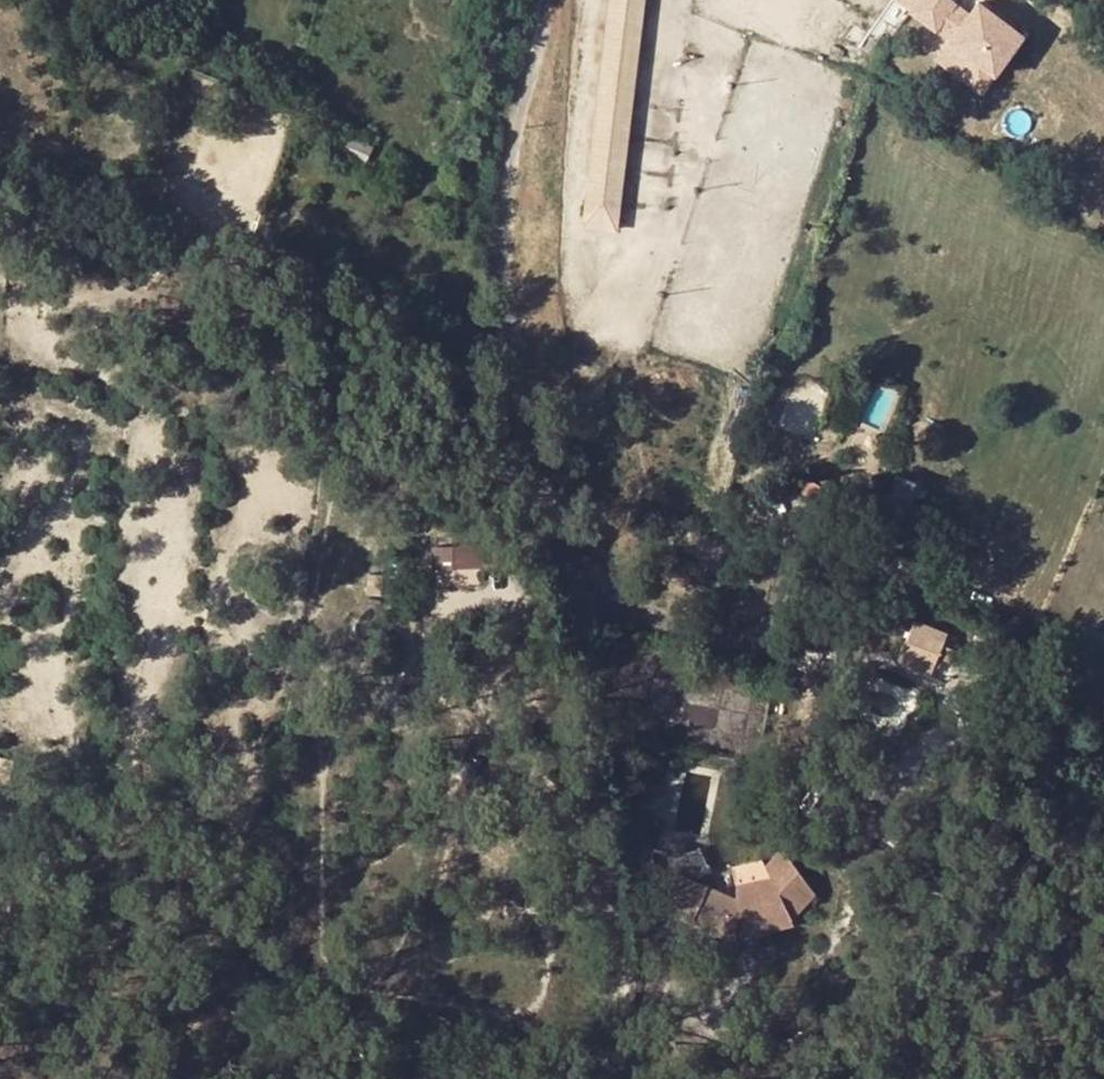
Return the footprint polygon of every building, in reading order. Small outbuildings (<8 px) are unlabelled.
[(621,203),(646,0),(612,0),(588,200),(621,203)] [(938,30),(957,3),(954,0),(898,0),(938,30)] [(972,13),(952,40),(997,72),(1025,34),(981,1),(972,13)] [(972,13),(957,3),(938,30),(952,40),(972,13)] [(997,72),(952,40),(942,55),(986,87),(997,72)] [(344,158),(352,140),(339,133),(330,151),(344,158)] [(352,140),(344,158),(364,167),(372,150),(352,140)] [(816,500),(823,489),(807,481),(801,494),(816,500)] [(900,545),(912,505),(885,497),(879,514),(885,516),(879,538),(900,545)] [(477,549),(435,550),(436,569),(478,568),(477,549)] [(951,652),(957,639),(917,621),(907,644),(935,656),(939,647),(951,652)] [(8,786),(13,761),(0,759),(0,784),(8,786)] [(762,865),(771,878),(735,886),(736,897),(668,872),(654,909),(731,941),(792,925),(789,916),(813,894),(779,848),(762,865)]
